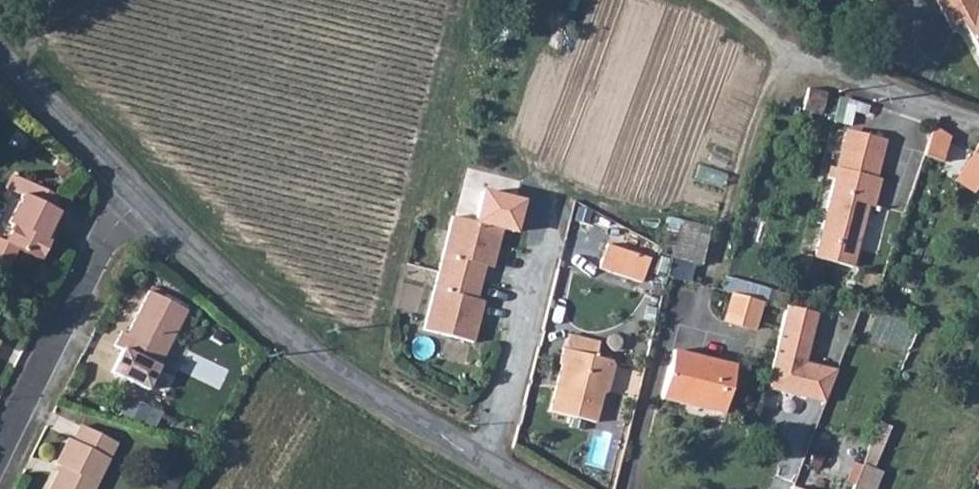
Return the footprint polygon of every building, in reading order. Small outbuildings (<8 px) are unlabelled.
[(951,28),(961,22),(978,56),(978,0),(935,0),(951,28)] [(826,94),(808,88),(802,110),(821,115),(826,94)] [(950,137),(933,126),(923,156),(942,162),(950,137)] [(884,142),(845,132),(841,148),(879,158),(884,142)] [(875,177),(879,158),(841,148),(836,168),(831,167),(828,178),(833,179),(814,258),(852,267),(868,206),(873,207),(880,179),(875,177)] [(73,174),(62,163),(53,173),(64,183),(73,174)] [(5,187),(11,190),(17,178),(11,175),(5,187)] [(53,210),(59,197),(17,177),(17,178),(11,190),(20,195),(7,222),(12,225),(4,241),(0,240),(0,263),(8,267),(17,249),(39,260),(49,241),(44,239),(57,212),(53,210)] [(88,189),(79,181),(70,192),(79,199),(88,189)] [(483,190),(473,222),(501,229),(513,233),(521,201),(483,190)] [(484,266),(491,268),(501,229),(473,222),(451,217),(423,330),(472,343),(483,302),(476,300),(484,266)] [(708,227),(680,221),(670,258),(698,265),(708,227)] [(649,258),(606,244),(598,268),(641,282),(649,258)] [(811,256),(800,253),(795,272),(805,276),(811,256)] [(110,372),(146,390),(186,311),(147,291),(126,334),(121,332),(114,346),(122,350),(110,372)] [(724,321),(753,329),(761,302),(732,293),(724,321)] [(786,306),(766,389),(806,398),(809,386),(815,382),(819,365),(805,362),(817,314),(786,306)] [(567,334),(563,349),(585,354),(589,340),(567,334)] [(563,349),(562,349),(559,364),(561,364),(549,411),(594,423),(601,395),(606,392),(613,366),(610,361),(595,357),(598,342),(589,340),(585,354),(563,349)] [(733,366),(672,351),(661,399),(721,414),(733,366)] [(806,398),(824,403),(837,370),(819,365),(815,382),(809,386),(806,398)] [(150,408),(129,397),(120,414),(141,425),(150,408)] [(879,422),(862,464),(873,468),(890,426),(879,422)] [(115,443),(81,426),(73,441),(68,439),(55,464),(56,465),(60,467),(58,472),(49,488),(93,488),(115,443)] [(853,485),(861,466),(854,463),(846,482),(853,485)] [(862,464),(861,466),(853,485),(852,488),(869,488),(877,470),(873,468),(862,464)] [(158,483),(167,488),(174,488),(183,475),(168,466),(158,483)] [(183,475),(174,488),(180,488),(187,478),(183,475)]
